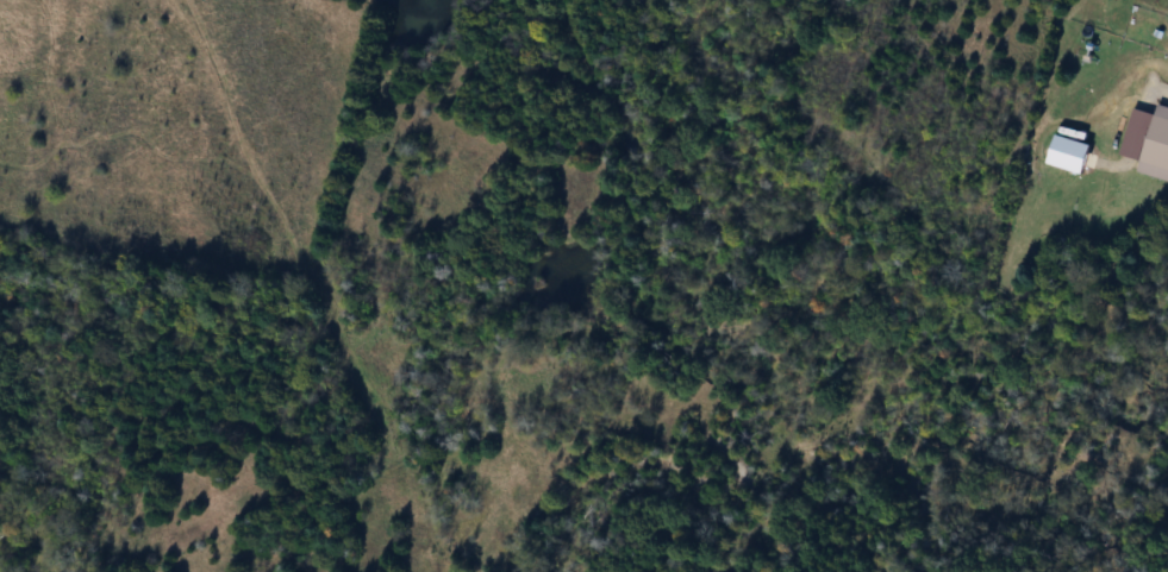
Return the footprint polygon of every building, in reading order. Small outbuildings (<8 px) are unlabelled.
[(1154,115),(1140,162),(1167,170),(1167,119),(1154,115)]
